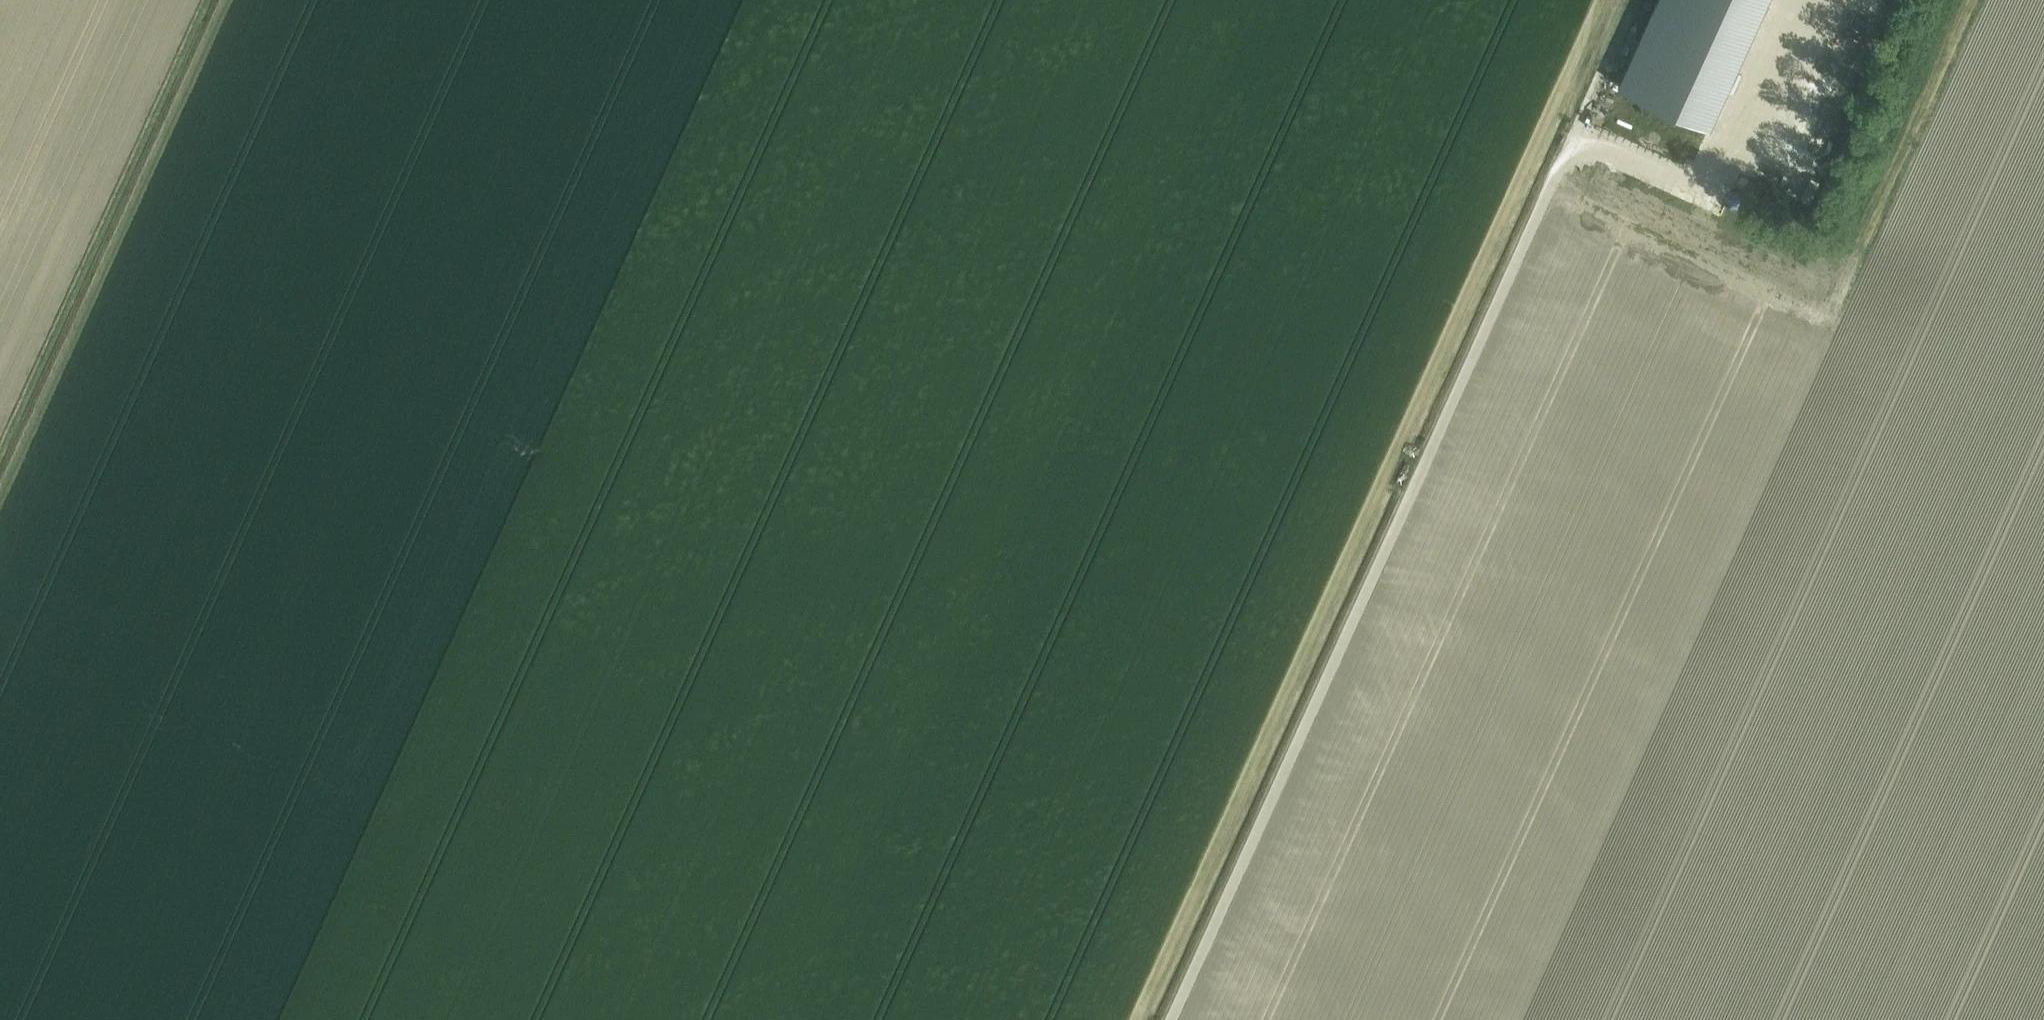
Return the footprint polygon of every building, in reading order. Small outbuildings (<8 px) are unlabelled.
[(1622,87),(1709,127),(1767,0),(1661,0),(1622,87)]
